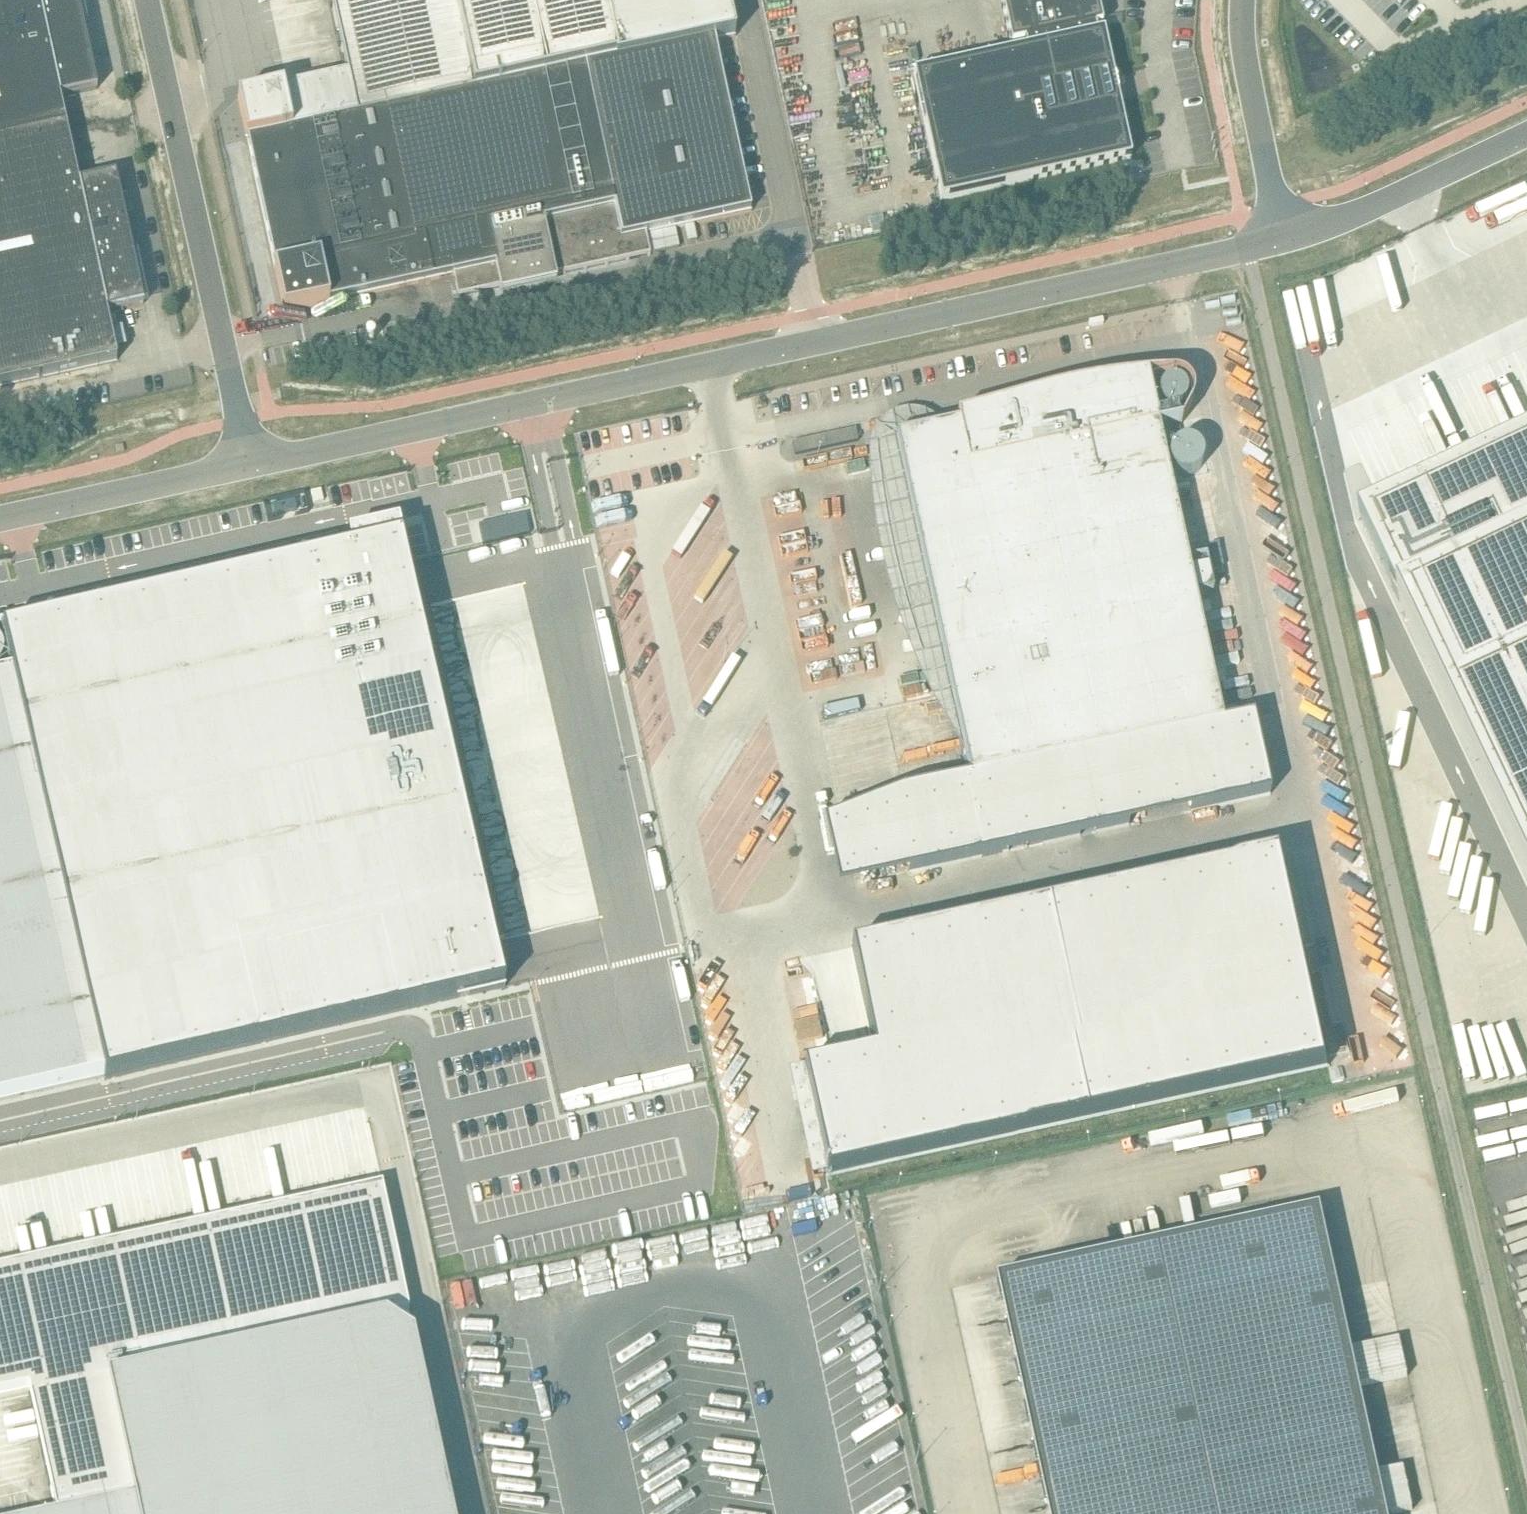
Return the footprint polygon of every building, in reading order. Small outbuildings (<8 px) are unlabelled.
[(118,361),(107,312),(144,304),(116,175),(78,183),(60,97),(97,89),(78,0),(0,0),(0,387),(118,361)] [(237,98),(246,139),(284,312),(453,275),(458,296),(458,297),(500,288),(501,294),(557,282),(556,276),(650,255),(650,254),(646,233),(752,210),(715,41),(735,37),(727,0),(331,0),(347,74),(237,98)] [(942,200),(1131,159),(1119,101),(1114,102),(1112,93),(1117,92),(1115,84),(1112,85),(1110,85),(1109,78),(1108,76),(1113,75),(1104,32),(1097,33),(1096,27),(1103,26),(1097,0),(1001,0),(1011,46),(1024,43),(1025,49),(914,73),(942,200)] [(1471,201),(1480,225),(1526,207),(1526,179),(1471,201)] [(959,425),(896,439),(970,779),(966,780),(983,857),(1270,795),(1254,718),(1223,724),(1195,596),(1213,592),(1206,558),(1188,562),(1158,428),(1149,384),(1147,377),(1144,378),(1133,379),(1124,380),(1114,381),(1106,382),(1098,383),(1091,384),(1084,385),(1075,387),(1068,389),(1060,390),(1054,392),(1046,394),(1035,397),(1015,402),(1001,406),(973,414),(957,418),(959,425)] [(1159,394),(1159,397),(1159,400),(1160,403),(1162,405),(1164,407),(1166,409),(1168,410),(1171,410),(1173,410),(1177,410),(1179,409),(1182,407),(1184,405),(1186,403),(1187,400),(1187,397),(1187,395),(1187,392),(1186,390),(1184,387),(1183,385),(1180,384),(1178,383),(1175,382),(1172,382),(1168,383),(1166,384),(1164,385),(1162,386),(1161,389),(1160,391),(1159,394)] [(855,429),(793,443),(795,454),(858,441),(855,429)] [(1169,455),(1169,459),(1169,462),(1170,466),(1172,469),(1174,472),(1176,473),(1179,475),(1182,476),(1185,477),(1188,477),(1191,476),(1195,474),(1198,472),(1200,469),(1202,466),(1203,463),(1203,460),(1203,457),(1202,454),(1201,451),(1200,449),(1198,447),(1196,445),(1194,444),(1192,443),(1189,442),(1186,442),(1184,442),(1181,443),(1178,444),(1175,446),(1173,448),(1171,452),(1169,455)] [(1362,521),(1526,871),(1526,443),(1362,521)] [(769,518),(797,677),(817,673),(789,515),(769,518)] [(104,1076),(105,1081),(506,987),(495,942),(505,940),(428,605),(418,607),(407,562),(406,562),(401,539),(399,534),(354,544),(356,549),(2,631),(13,675),(0,677),(0,1100),(104,1076)] [(874,1054),(804,1069),(829,1174),(1152,1105),(1329,1067),(1283,855),(851,948),(874,1054)] [(47,1513),(453,1513),(414,1336),(386,1317),(409,1312),(410,1312),(410,1311),(382,1186),(380,1187),(0,1269),(0,1393),(29,1386),(57,1512),(47,1513)] [(1322,1209),(1000,1278),(1051,1513),(1388,1513),(1322,1209)] [(1373,1384),(1413,1374),(1404,1337),(1364,1346),(1373,1384)]
